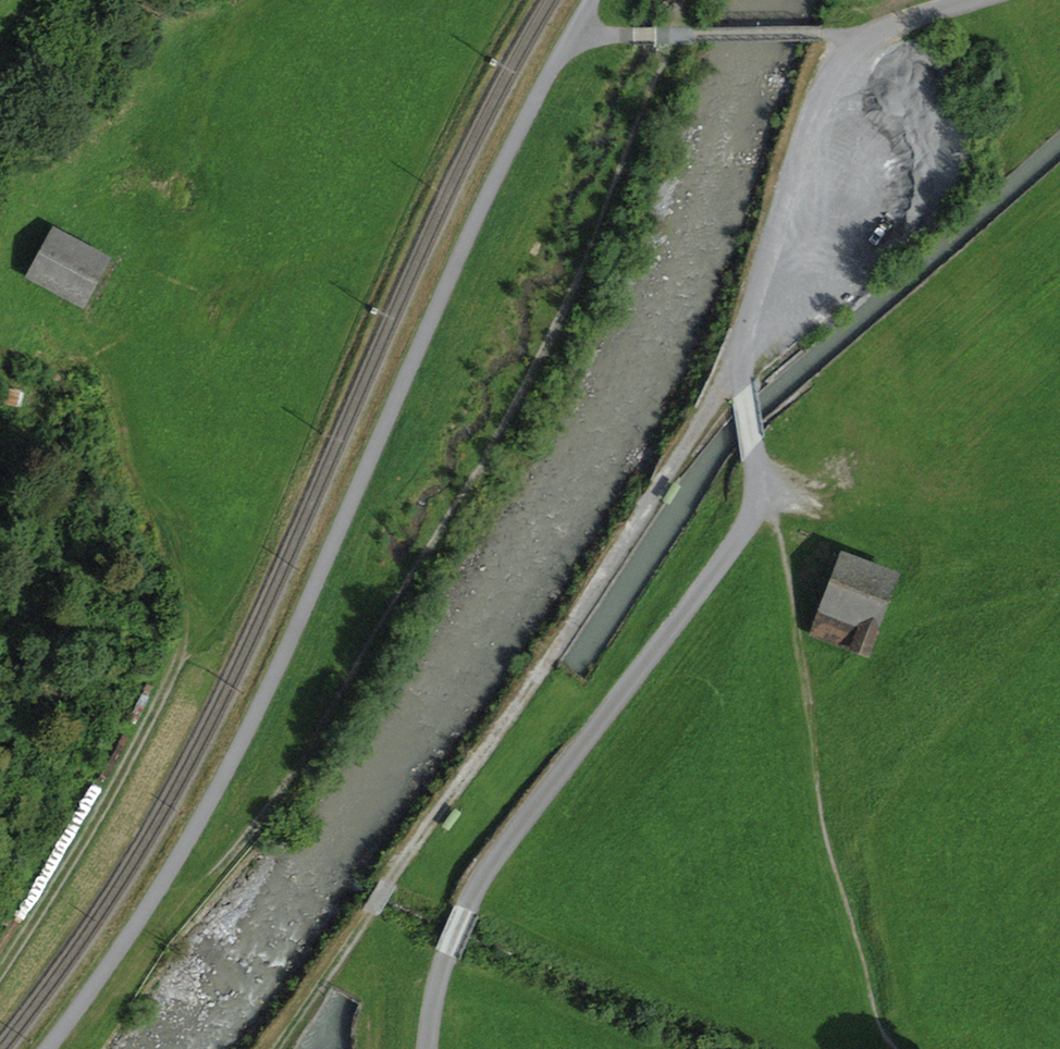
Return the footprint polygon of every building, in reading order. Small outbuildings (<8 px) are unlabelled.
[(54,231),(29,276),(80,303),(105,258),(54,231)] [(834,582),(814,634),(868,655),(898,579),(847,559),(852,545),(839,540),(823,578),(834,582)]
